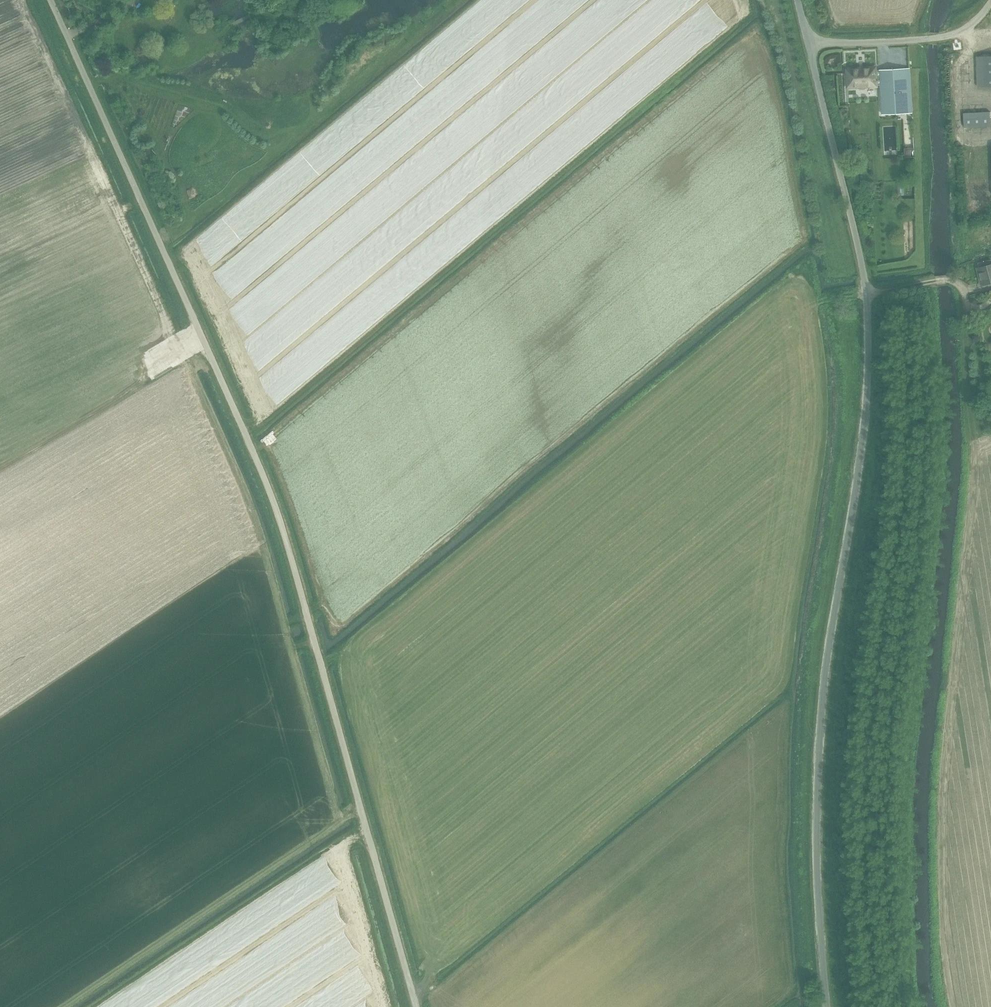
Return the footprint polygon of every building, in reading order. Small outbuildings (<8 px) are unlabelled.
[(977,57),(977,67),(978,87),(990,87),(990,56),(977,57)] [(874,68),(847,69),(847,87),(859,86),(859,89),(865,89),(865,86),(875,85),(881,84),(880,70),(877,70),(877,71),(874,71),(874,68)] [(909,69),(880,70),(881,84),(881,92),(885,92),(886,106),(900,105),(901,113),(911,112),(909,69)] [(990,112),(963,113),(964,126),(964,128),(990,127),(990,124),(990,112)] [(977,268),(981,285),(990,283),(990,260),(978,264),(979,268),(977,268)]
